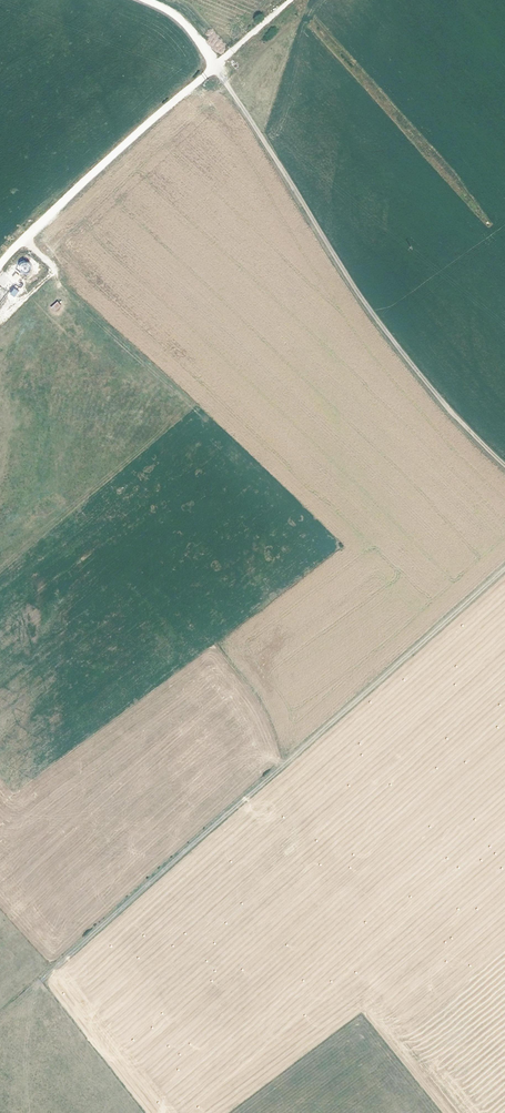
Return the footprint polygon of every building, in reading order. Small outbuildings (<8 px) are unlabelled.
[(20,264),(23,273),(31,270),(28,262),(20,264)] [(15,297),(19,291),(14,288),(10,294),(15,297)] [(55,311),(61,306),(57,301),(50,307),(55,311)]
